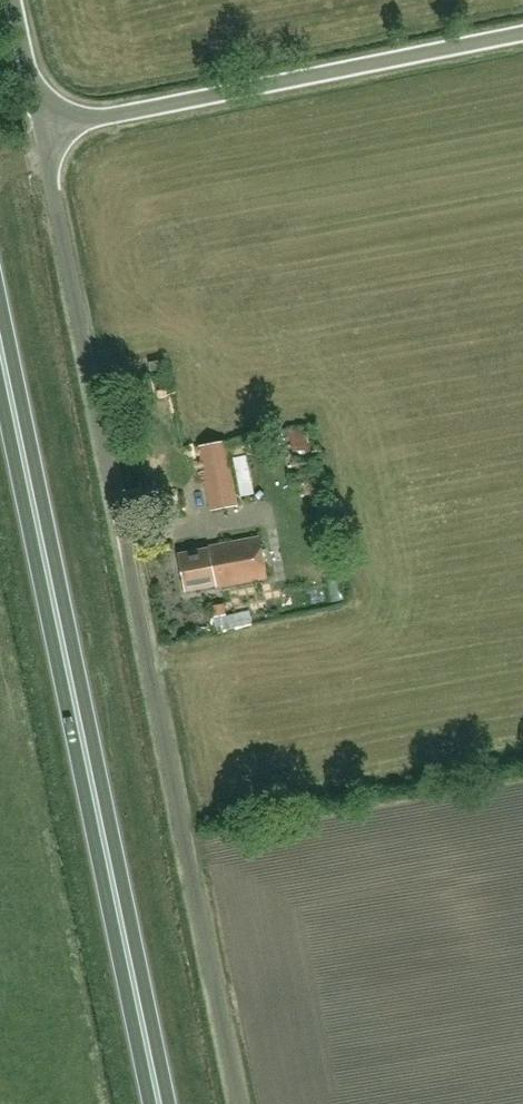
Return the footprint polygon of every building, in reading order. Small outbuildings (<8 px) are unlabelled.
[(200,443),(200,445),(212,509),(236,504),(224,439),(200,443)] [(209,545),(178,551),(186,590),(217,584),(217,588),(268,578),(259,533),(209,543),(209,545)] [(223,605),(213,606),(214,616),(225,614),(223,605)]
